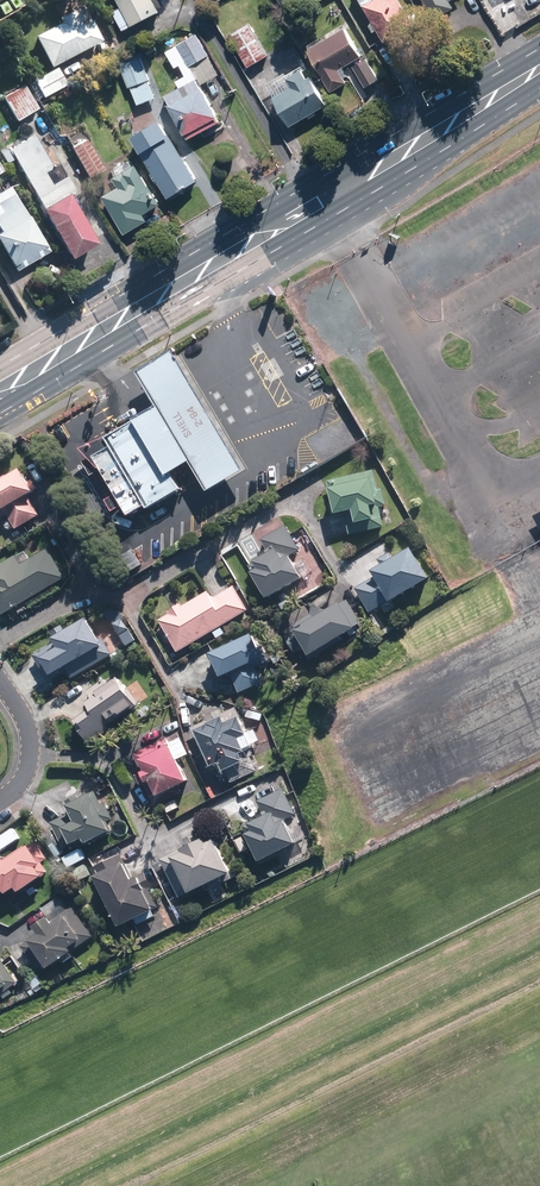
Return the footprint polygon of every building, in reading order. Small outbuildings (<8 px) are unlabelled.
[(122,6),(113,11),(123,30),(161,10),(155,0),(119,0),(122,6)] [(386,42),(415,25),(400,0),(362,0),(386,42)] [(436,18),(455,6),(452,0),(426,0),(436,18)] [(51,65),(102,39),(91,18),(85,21),(77,6),(58,16),(60,20),(34,33),(51,65)] [(248,66),(268,55),(250,23),(230,34),(248,66)] [(341,69),(363,56),(347,27),(309,49),(333,91),(348,82),(341,69)] [(203,82),(220,73),(210,54),(198,33),(178,43),(187,60),(180,64),(186,75),(177,79),(181,87),(166,94),(172,104),(171,104),(186,134),(220,116),(204,87),(203,87),(198,78),(200,77),(203,82)] [(434,42),(418,51),(424,63),(441,53),(434,42)] [(156,97),(149,79),(150,79),(141,56),(121,64),(130,87),(131,86),(138,104),(156,97)] [(367,57),(353,65),(366,87),(380,78),(367,57)] [(57,65),(33,78),(42,96),(66,83),(57,65)] [(308,77),(303,68),(288,77),(293,86),(274,96),(292,126),(329,104),(312,75),(308,77)] [(16,119),(38,106),(24,82),(2,95),(16,119)] [(129,138),(165,198),(194,182),(158,121),(129,138)] [(9,147),(42,205),(40,206),(69,256),(96,241),(69,194),(75,190),(66,173),(52,181),(46,170),(53,166),(34,132),(9,147)] [(71,145),(89,176),(104,167),(86,136),(71,145)] [(103,195),(126,233),(149,220),(145,213),(162,203),(151,184),(149,185),(137,164),(115,177),(120,186),(103,195)] [(48,249),(46,244),(22,203),(13,188),(0,195),(0,215),(0,216),(0,228),(1,229),(0,229),(0,243),(13,264),(14,264),(17,268),(48,249)] [(182,491),(173,475),(140,419),(107,439),(112,447),(95,457),(129,516),(146,507),(148,511),(182,491)] [(374,470),(328,480),(333,502),(330,502),(333,513),(338,513),(338,515),(345,514),(350,534),(385,527),(380,506),(387,505),(383,488),(379,489),(374,470)] [(23,471),(9,479),(7,474),(0,478),(0,520),(9,514),(17,528),(39,515),(29,497),(36,493),(34,491),(38,488),(33,480),(29,482),(23,471)] [(287,525),(262,539),(268,550),(261,554),(263,558),(251,565),(255,573),(254,574),(269,599),(304,579),(290,555),(300,549),(287,525)] [(48,547),(9,571),(4,562),(0,565),(0,615),(1,617),(67,578),(48,547)] [(433,580),(413,549),(396,559),(391,552),(379,559),(383,567),(374,572),(376,575),(356,587),(371,612),(391,600),(393,604),(433,580)] [(134,550),(121,558),(130,573),(143,565),(134,550)] [(249,610),(234,585),(212,598),(208,592),(184,606),(182,603),(169,610),(171,614),(160,620),(178,651),(249,610)] [(279,603),(283,609),(292,604),(288,598),(279,603)] [(363,622),(349,599),(342,603),(330,611),(313,606),(311,614),(294,625),(297,629),(286,637),(296,654),(303,649),(309,659),(358,629),(356,626),(363,622)] [(73,677),(114,653),(104,637),(103,637),(94,623),(71,637),(67,630),(55,637),(57,641),(34,654),(48,678),(67,667),(73,677)] [(222,627),(214,632),(218,637),(225,633),(222,627)] [(255,635),(213,655),(223,678),(231,675),(240,692),(263,681),(257,667),(270,661),(263,645),(260,646),(255,635)] [(278,651),(270,655),(275,663),(282,660),(278,651)] [(67,674),(61,678),(65,686),(71,682),(67,674)] [(109,724),(139,704),(120,676),(110,683),(106,678),(89,689),(94,697),(90,700),(95,706),(76,720),(91,743),(112,729),(109,724)] [(147,705),(139,711),(144,717),(152,711),(147,705)] [(250,732),(237,706),(224,712),(222,708),(207,715),(209,719),(193,727),(205,753),(210,751),(216,764),(223,761),(232,782),(259,770),(243,735),(250,732)] [(168,737),(134,753),(143,771),(136,774),(142,786),(145,784),(155,806),(182,793),(178,786),(188,781),(168,737)] [(261,859),(298,842),(287,818),(297,814),(284,787),(258,800),(265,815),(250,822),(254,829),(248,832),(261,859)] [(86,845),(114,832),(108,817),(112,815),(107,803),(103,805),(97,792),(82,799),(79,795),(66,800),(72,812),(53,821),(65,848),(83,839),(86,845)] [(176,799),(165,805),(168,812),(179,806),(176,799)] [(53,831),(45,834),(48,842),(57,838),(53,831)] [(233,871),(214,832),(201,839),(198,833),(186,839),(188,844),(162,858),(180,897),(233,871)] [(9,858),(5,853),(0,856),(0,893),(7,889),(9,892),(20,885),(22,889),(45,874),(40,865),(39,864),(48,858),(37,840),(9,858)] [(93,868),(120,925),(159,906),(149,888),(152,886),(146,873),(133,879),(121,854),(93,868)] [(86,864),(71,871),(76,882),(91,875),(86,864)] [(35,886),(29,890),(32,895),(38,891),(35,886)] [(46,959),(52,966),(95,935),(73,904),(54,918),(51,914),(37,925),(42,931),(23,945),(37,965),(46,959)] [(20,984),(3,961),(0,963),(0,999),(20,984)]
